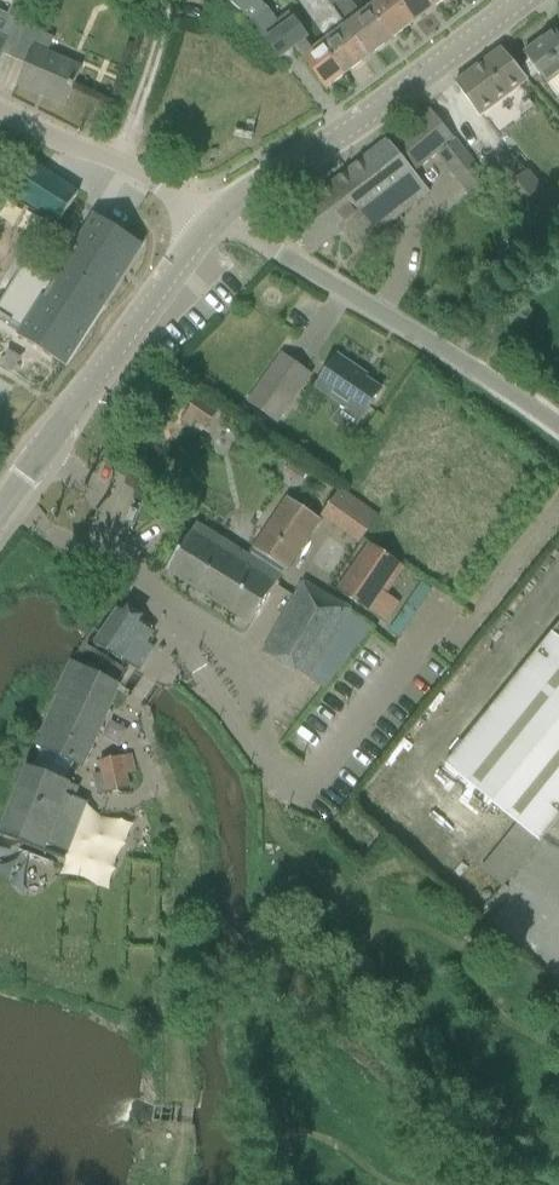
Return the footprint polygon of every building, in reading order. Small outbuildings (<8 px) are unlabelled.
[(2,54),(13,59),(25,28),(26,28),(33,10),(37,0),(15,0),(8,16),(0,12),(0,58),(2,54)] [(268,9),(257,0),(227,0),(251,21),(279,59),(295,47),(325,89),(346,73),(323,42),(314,49),(289,13),(277,22),(268,9)] [(327,3),(325,0),(297,0),(326,40),(323,42),(346,73),(368,58),(327,3)] [(327,3),(368,58),(389,42),(366,11),(364,12),(356,9),(350,0),(349,0),(345,3),(343,0),(325,0),(327,3)] [(375,4),(367,9),(366,11),(389,42),(410,26),(391,0),(373,0),(375,4)] [(410,26),(431,10),(424,0),(391,0),(410,26)] [(445,0),(424,0),(431,10),(445,0)] [(65,107),(81,68),(49,54),(54,39),(25,28),(13,59),(26,65),(17,86),(65,107)] [(554,30),(524,53),(547,84),(558,75),(558,36),(554,30)] [(479,117),(525,82),(501,49),(455,83),(479,117)] [(388,142),(284,223),(311,254),(313,253),(332,237),(342,229),(353,243),(369,230),(373,236),(429,192),(413,171),(437,151),(469,192),(486,179),(448,132),(432,112),(391,145),(388,142)] [(60,221),(79,193),(28,160),(8,192),(39,212),(41,209),(60,221)] [(504,193),(550,248),(558,240),(558,212),(527,173),(504,193)] [(0,306),(0,315),(23,329),(18,337),(65,366),(103,306),(121,277),(124,273),(141,245),(95,215),(55,279),(28,262),(0,306)] [(276,422),(310,375),(282,355),(249,403),(276,422)] [(362,419),(382,390),(360,375),(362,372),(338,356),(316,388),(345,407),(347,404),(363,415),(361,418),(362,419)] [(196,397),(180,421),(191,429),(207,405),(196,397)] [(300,481),(308,465),(291,456),(283,472),(300,481)] [(321,515),(360,542),(378,516),(339,489),(321,515)] [(286,571),(320,520),(287,498),(253,549),(286,571)] [(196,524),(166,572),(208,598),(250,625),(281,576),(259,562),(223,541),(196,524)] [(368,543),(336,590),(343,595),(380,621),(386,624),(400,603),(394,600),(385,593),(403,567),(375,548),(368,543)] [(309,680),(350,609),(303,582),(262,654),(309,680)] [(138,671),(153,648),(146,643),(153,632),(117,610),(95,643),(117,658),(138,671)] [(445,766),(517,824),(480,869),(503,887),(539,842),(558,817),(558,624),(445,766)] [(27,766),(0,835),(43,852),(63,860),(64,858),(55,854),(44,850),(46,845),(57,849),(66,853),(72,837),(77,824),(83,809),(85,802),(73,797),(77,787),(69,784),(70,783),(65,781),(74,764),(82,768),(92,748),(118,689),(119,685),(116,684),(117,682),(73,661),(72,661),(71,662),(59,688),(56,694),(56,695),(58,696),(46,724),(47,724),(38,744),(37,746),(38,746),(41,747),(41,749),(33,769),(27,766)] [(130,754),(101,761),(103,773),(95,775),(99,795),(129,789),(126,776),(135,774),(130,754)]
